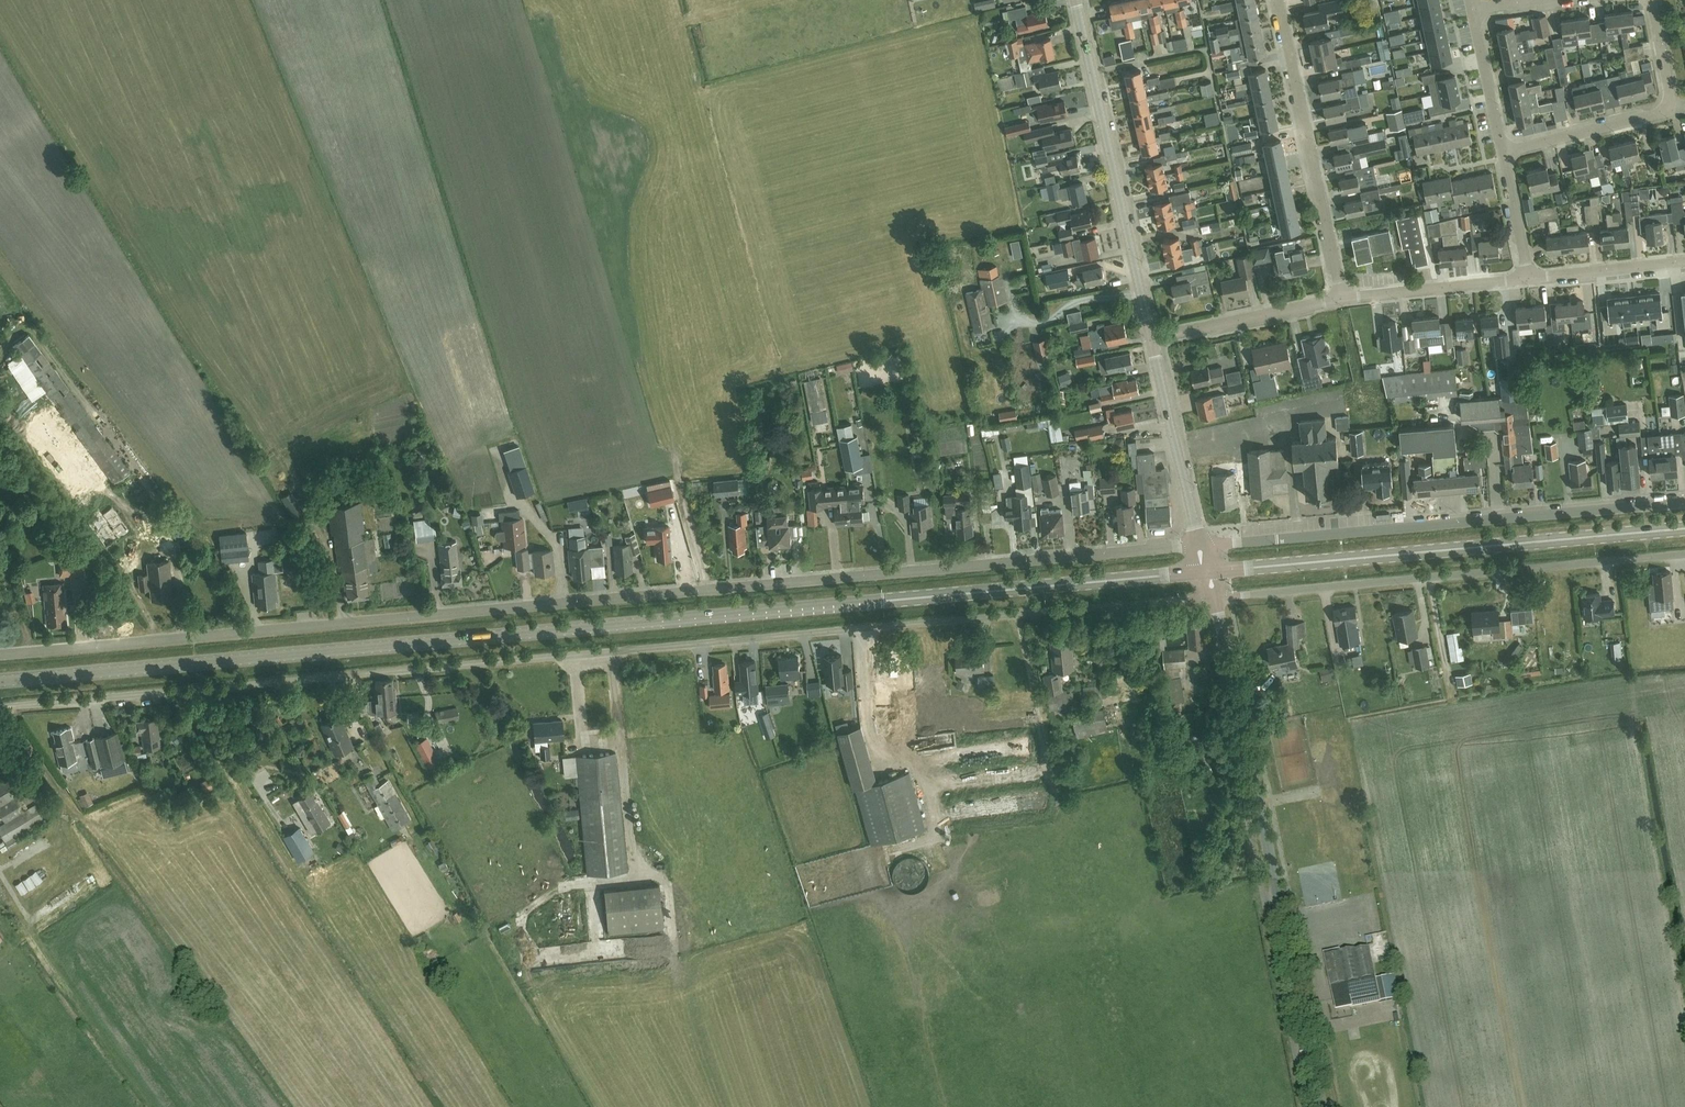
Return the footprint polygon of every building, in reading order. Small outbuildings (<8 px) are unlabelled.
[(1110,17),(1112,27),(1112,29),(1124,26),(1125,29),(1134,27),(1132,19),(1127,20),(1123,0),(1110,3),(1113,16),(1110,17)] [(1136,0),(1124,0),(1123,0),(1127,20),(1132,19),(1140,17),(1136,0)] [(1150,0),(1136,0),(1140,17),(1149,16),(1151,24),(1159,22),(1158,14),(1154,15),(1152,8),(1150,0)] [(1164,0),(1150,0),(1152,8),(1165,6),(1164,0)] [(1177,18),(1185,16),(1184,8),(1179,9),(1178,3),(1177,0),(1164,0),(1165,6),(1166,12),(1175,11),(1177,18)] [(1344,14),(1341,0),(1336,0),(1322,3),(1323,9),(1304,13),(1308,28),(1329,24),(1327,18),(1344,14)] [(1439,0),(1417,5),(1420,17),(1442,12),(1439,0)] [(1221,12),(1233,9),(1232,1),(1212,5),(1213,9),(1219,7),(1221,12)] [(1238,4),(1241,18),(1257,14),(1255,1),(1238,4)] [(1033,28),(1048,25),(1045,12),(1037,14),(1037,13),(1028,15),(1026,6),(1014,8),(1008,10),(1010,18),(1016,17),(1019,33),(1033,30),(1033,28)] [(1632,11),(1619,13),(1622,30),(1621,30),(1624,48),(1625,55),(1644,51),(1643,45),(1630,47),(1627,29),(1635,28),(1632,11)] [(1422,28),(1444,23),(1442,12),(1420,17),(1422,28)] [(1622,30),(1619,13),(1605,15),(1606,21),(1598,23),(1601,41),(1615,39),(1614,31),(1621,30),(1622,30)] [(1226,35),(1260,28),(1257,14),(1241,18),(1236,19),(1238,28),(1229,30),(1229,26),(1216,29),(1217,37),(1226,35)] [(1540,16),(1544,35),(1551,33),(1546,15),(1540,16)] [(1185,16),(1177,18),(1178,26),(1187,24),(1185,16)] [(1538,36),(1544,35),(1540,16),(1534,18),(1538,36)] [(1589,17),(1576,19),(1578,36),(1579,36),(1585,35),(1586,43),(1601,41),(1598,23),(1590,24),(1589,17)] [(1578,36),(1576,19),(1562,21),(1564,38),(1572,36),(1573,44),(1580,43),(1579,36),(1578,36)] [(1159,22),(1151,24),(1152,32),(1161,30),(1159,22)] [(1425,40),(1447,35),(1444,23),(1422,28),(1420,28),(1422,41),(1425,40)] [(1341,35),(1354,32),(1353,25),(1340,28),(1341,35)] [(1134,27),(1125,29),(1127,37),(1135,35),(1134,27)] [(1516,41),(1537,37),(1536,29),(1515,34),(1513,27),(1497,30),(1500,44),(1516,41)] [(1263,41),(1260,28),(1226,35),(1217,37),(1230,34),(1231,40),(1240,38),(1242,46),(1263,41)] [(1157,32),(1159,42),(1166,41),(1163,30),(1157,32)] [(1195,34),(1199,43),(1207,40),(1203,30),(1195,34)] [(1390,37),(1391,44),(1404,41),(1402,33),(1389,36),(1390,37)] [(1425,40),(1427,52),(1449,47),(1447,35),(1425,40)] [(1310,42),(1313,54),(1335,50),(1333,42),(1338,41),(1337,36),(1310,42)] [(1005,42),(1009,58),(1022,55),(1020,46),(1024,45),(1022,37),(1017,38),(1018,40),(1005,42)] [(1217,37),(1210,39),(1212,52),(1220,50),(1217,37)] [(1028,62),(1042,59),(1054,56),(1051,38),(1038,41),(1038,42),(1025,45),(1028,62)] [(1528,39),(1516,41),(1500,44),(1503,58),(1534,51),(1533,45),(1529,46),(1528,39)] [(1127,40),(1119,42),(1123,59),(1131,57),(1127,40)] [(1266,55),(1263,41),(1242,46),(1243,53),(1241,54),(1243,60),(1250,59),(1266,55)] [(1452,59),(1449,47),(1427,52),(1430,63),(1452,59)] [(1399,48),(1392,50),(1394,58),(1401,57),(1399,48)] [(1211,52),(1212,58),(1225,55),(1224,49),(1211,52)] [(1553,51),(1557,67),(1565,66),(1562,49),(1555,50),(1553,51)] [(1335,50),(1313,54),(1316,67),(1342,62),(1341,57),(1336,58),(1335,50)] [(1521,60),(1529,59),(1535,57),(1534,51),(1503,58),(1506,71),(1522,67),(1521,60)] [(1644,51),(1625,55),(1625,56),(1624,57),(1629,76),(1634,96),(1647,93),(1646,87),(1653,85),(1650,71),(1634,75),(1631,60),(1645,57),(1644,51)] [(1348,67),(1361,64),(1360,57),(1346,60),(1348,67)] [(1250,59),(1243,60),(1238,61),(1239,68),(1252,66),(1250,59)] [(1530,66),(1532,72),(1550,68),(1549,62),(1545,62),(1530,66)] [(1579,63),(1566,65),(1568,73),(1580,71),(1579,63)] [(1565,66),(1557,67),(1561,84),(1569,82),(1565,66)] [(1550,68),(1532,72),(1533,79),(1551,75),(1550,68)] [(1021,85),(1033,83),(1031,75),(1030,69),(1018,72),(1018,73),(1014,73),(1017,85),(1021,85)] [(1250,88),(1269,84),(1266,69),(1250,72),(1252,81),(1249,81),(1250,88)] [(1128,86),(1144,83),(1141,70),(1125,74),(1128,86)] [(1239,70),(1226,72),(1227,79),(1240,76),(1239,70)] [(1042,92),(1061,87),(1058,71),(1045,73),(1045,72),(1033,74),(1035,84),(1040,83),(1042,92)] [(1346,97),(1358,95),(1353,71),(1342,73),(1343,78),(1339,79),(1339,78),(1319,82),(1322,97),(1341,93),(1342,98),(1346,97)] [(1438,78),(1437,72),(1422,75),(1424,83),(1429,82),(1431,94),(1458,88),(1456,76),(1441,79),(1440,79),(1438,78)] [(1620,100),(1634,96),(1629,76),(1621,78),(1620,75),(1607,78),(1611,95),(1619,93),(1620,100)] [(1174,76),(1159,79),(1158,76),(1153,78),(1154,83),(1158,83),(1159,88),(1176,84),(1174,76)] [(1611,95),(1607,78),(1593,82),(1594,88),(1587,90),(1591,107),(1604,104),(1603,97),(1611,95)] [(1511,97),(1536,92),(1542,91),(1540,84),(1527,87),(1525,80),(1509,83),(1511,97)] [(1128,86),(1131,99),(1146,95),(1144,83),(1128,86)] [(1577,110),(1591,107),(1587,90),(1586,83),(1579,85),(1579,86),(1572,87),(1577,110)] [(1272,98),(1269,84),(1250,88),(1252,94),(1254,93),(1256,101),(1272,98)] [(1461,100),(1458,88),(1431,94),(1434,105),(1428,106),(1430,115),(1445,111),(1444,106),(1446,103),(1455,101),(1461,100)] [(1134,113),(1150,110),(1148,101),(1160,98),(1168,97),(1167,91),(1159,92),(1146,95),(1131,99),(1134,113)] [(1536,92),(1511,97),(1514,111),(1530,107),(1539,105),(1536,92)] [(1344,110),(1361,107),(1358,95),(1346,97),(1347,102),(1342,103),(1342,102),(1324,106),(1327,121),(1345,117),(1344,110)] [(1259,116),(1275,113),(1272,98),(1256,101),(1259,116)] [(1558,101),(1562,118),(1568,117),(1564,99),(1558,101)] [(1033,107),(1036,119),(1041,121),(1041,123),(1051,121),(1050,119),(1068,115),(1065,101),(1048,105),(1047,104),(1033,107)] [(1555,120),(1562,118),(1558,101),(1552,102),(1553,109),(1555,120)] [(1532,112),(1539,111),(1539,112),(1553,109),(1552,102),(1539,105),(1530,107),(1514,111),(1517,123),(1533,120),(1532,112)] [(1423,109),(1405,113),(1407,123),(1425,119),(1423,109)] [(1153,125),(1150,110),(1134,113),(1138,129),(1153,125)] [(1387,113),(1390,131),(1405,127),(1402,110),(1387,113)] [(1275,113),(1259,116),(1262,131),(1278,127),(1275,113)] [(1031,128),(1029,120),(1005,126),(1008,135),(1031,128)] [(1454,125),(1458,145),(1472,142),(1468,122),(1457,124),(1456,120),(1449,121),(1450,126),(1454,125)] [(1175,130),(1185,130),(1185,122),(1175,122),(1175,130)] [(1352,137),(1354,144),(1370,141),(1370,140),(1366,122),(1354,125),(1355,129),(1348,130),(1347,126),(1329,129),(1332,142),(1349,138),(1352,137)] [(1454,125),(1450,126),(1443,127),(1442,123),(1436,124),(1436,128),(1440,127),(1445,148),(1458,145),(1454,125)] [(1053,132),(1053,131),(1052,125),(1024,132),(1026,142),(1043,138),(1046,152),(1058,149),(1058,147),(1074,143),(1073,141),(1074,141),(1075,139),(1075,136),(1073,134),(1072,135),(1071,129),(1053,132)] [(1138,129),(1140,141),(1156,137),(1153,125),(1138,129)] [(1440,127),(1436,128),(1430,130),(1429,125),(1422,127),(1423,131),(1427,131),(1431,151),(1445,148),(1440,127)] [(1427,131),(1423,131),(1416,133),(1415,128),(1408,130),(1410,136),(1413,135),(1417,154),(1431,151),(1427,131)] [(1243,132),(1245,139),(1258,136),(1256,129),(1243,132)] [(1399,135),(1402,149),(1404,157),(1412,155),(1407,133),(1399,135)] [(1678,149),(1676,141),(1674,135),(1659,139),(1664,158),(1666,166),(1674,164),(1676,164),(1684,161),(1684,148),(1678,149)] [(1159,150),(1156,137),(1140,141),(1143,153),(1159,150)] [(1384,137),(1370,140),(1370,141),(1354,144),(1355,150),(1350,151),(1350,150),(1334,154),(1338,168),(1352,164),(1353,168),(1361,166),(1359,155),(1367,154),(1387,150),(1384,137)] [(1264,144),(1267,159),(1284,155),(1281,140),(1264,144)] [(1623,143),(1629,167),(1634,166),(1632,158),(1640,156),(1636,140),(1623,143)] [(1234,155),(1253,151),(1251,142),(1232,146),(1234,155)] [(1629,167),(1623,143),(1609,147),(1613,163),(1621,161),(1625,175),(1630,174),(1629,167)] [(1165,155),(1176,152),(1174,145),(1164,147),(1165,155)] [(1225,146),(1214,149),(1216,156),(1227,153),(1225,146)] [(1167,163),(1188,159),(1186,150),(1176,152),(1165,155),(1167,163)] [(1585,152),(1572,156),(1578,180),(1598,175),(1599,175),(1597,167),(1595,157),(1587,159),(1585,152)] [(1651,170),(1659,169),(1655,152),(1647,154),(1651,170)] [(1067,156),(1060,158),(1057,159),(1049,161),(1047,155),(1047,154),(1035,157),(1035,158),(1037,166),(1041,165),(1043,172),(1049,170),(1061,168),(1063,174),(1080,170),(1077,156),(1068,158),(1067,156)] [(1239,155),(1240,163),(1257,161),(1256,154),(1239,155)] [(1270,173),(1271,174),(1287,171),(1284,155),(1267,159),(1269,166),(1263,167),(1264,174),(1270,173)] [(1146,166),(1149,178),(1165,175),(1162,163),(1153,165),(1153,163),(1148,164),(1148,166),(1146,166)] [(1181,164),(1174,166),(1175,172),(1182,171),(1181,164)] [(1608,182),(1604,165),(1597,167),(1599,175),(1601,184),(1608,182)] [(1366,180),(1376,178),(1373,166),(1356,170),(1357,175),(1340,179),(1342,191),(1360,187),(1367,186),(1366,180)] [(1545,192),(1560,188),(1556,173),(1548,174),(1547,168),(1527,172),(1531,188),(1544,185),(1545,192)] [(1271,174),(1274,188),(1290,185),(1287,171),(1271,174)] [(1483,196),(1479,197),(1480,201),(1487,200),(1486,195),(1496,193),(1492,172),(1478,175),(1483,196)] [(1151,190),(1153,190),(1153,191),(1159,190),(1158,188),(1167,186),(1165,175),(1149,178),(1151,190)] [(1472,198),(1479,197),(1483,196),(1478,175),(1465,178),(1469,199),(1465,200),(1466,204),(1473,203),(1472,198)] [(1451,181),(1450,176),(1437,179),(1441,200),(1437,201),(1438,206),(1445,204),(1444,199),(1454,197),(1455,197),(1451,181)] [(1458,201),(1465,200),(1469,199),(1465,178),(1451,181),(1455,197),(1454,197),(1455,200),(1452,201),(1453,207),(1459,206),(1458,201)] [(1430,202),(1437,201),(1441,200),(1437,179),(1423,182),(1427,201),(1424,202),(1425,208),(1431,207),(1430,202)] [(1176,191),(1185,189),(1184,181),(1174,184),(1176,191)] [(1074,203),(1086,200),(1082,183),(1070,186),(1065,187),(1066,188),(1061,189),(1059,182),(1047,185),(1050,199),(1065,196),(1065,199),(1073,197),(1074,203)] [(1406,186),(1409,197),(1419,193),(1416,183),(1406,186)] [(1270,205),(1277,203),(1293,200),(1290,185),(1274,188),(1275,196),(1269,198),(1270,205)] [(1380,194),(1398,190),(1397,185),(1379,189),(1380,194)] [(1664,197),(1669,190),(1669,185),(1663,185),(1658,191),(1664,197)] [(1371,203),(1381,201),(1378,189),(1361,193),(1362,199),(1345,202),(1347,215),(1365,211),(1365,210),(1373,208),(1371,203)] [(1173,212),(1183,210),(1190,208),(1189,202),(1192,201),(1189,191),(1169,195),(1170,200),(1161,202),(1161,201),(1156,202),(1156,203),(1154,204),(1157,216),(1173,212)] [(1565,191),(1555,193),(1557,203),(1568,201),(1565,191)] [(1623,200),(1630,200),(1629,191),(1622,192),(1623,200)] [(1262,192),(1248,196),(1250,204),(1264,200),(1262,192)] [(1633,214),(1639,213),(1637,193),(1631,194),(1630,194),(1633,214)] [(1591,204),(1593,223),(1599,222),(1597,204),(1600,204),(1599,196),(1590,198),(1591,204)] [(1277,203),(1280,218),(1296,214),(1293,200),(1277,203)] [(1626,219),(1633,218),(1630,200),(1624,200),(1626,219)] [(1672,212),(1673,221),(1674,221),(1674,223),(1684,222),(1684,212),(1683,212),(1682,202),(1671,203),(1672,212)] [(1537,208),(1538,215),(1556,211),(1555,204),(1537,208)] [(1586,223),(1593,223),(1591,204),(1584,205),(1586,223)] [(1257,207),(1245,210),(1246,216),(1258,213),(1257,207)] [(1183,210),(1185,216),(1191,215),(1190,208),(1183,210)] [(1437,208),(1424,210),(1427,222),(1440,219),(1437,208)] [(1074,229),(1092,225),(1089,211),(1071,215),(1070,210),(1057,213),(1059,224),(1072,221),(1074,229)] [(1546,236),(1547,244),(1548,252),(1562,251),(1560,234),(1561,234),(1560,226),(1559,226),(1556,211),(1538,215),(1539,221),(1549,219),(1550,230),(1554,230),(1554,235),(1546,236)] [(1159,227),(1161,227),(1162,229),(1167,228),(1166,226),(1176,224),(1173,212),(1157,216),(1159,227)] [(1628,227),(1620,228),(1619,220),(1622,220),(1621,212),(1612,213),(1616,245),(1630,243),(1628,227)] [(1668,222),(1673,221),(1672,212),(1650,215),(1650,216),(1639,217),(1641,229),(1646,228),(1648,242),(1651,241),(1651,243),(1657,242),(1656,241),(1664,240),(1662,224),(1668,223),(1668,222)] [(1413,266),(1428,263),(1418,213),(1396,218),(1403,248),(1409,247),(1413,266)] [(1607,213),(1608,229),(1600,230),(1602,247),(1616,245),(1612,213),(1607,213)] [(1300,230),(1296,214),(1280,218),(1283,233),(1300,230)] [(1461,230),(1470,230),(1469,216),(1460,217),(1461,230)] [(1184,229),(1196,226),(1194,218),(1182,220),(1184,229)] [(1450,219),(1454,262),(1467,261),(1466,247),(1461,247),(1460,241),(1459,241),(1456,218),(1450,219)] [(1454,262),(1450,219),(1440,222),(1441,236),(1443,236),(1444,249),(1439,249),(1440,264),(1454,262)] [(1213,231),(1221,229),(1220,222),(1211,224),(1213,231)] [(1673,223),(1668,224),(1671,240),(1677,239),(1673,223)] [(1572,225),(1575,249),(1589,248),(1587,231),(1579,232),(1578,224),(1572,225)] [(1567,233),(1561,234),(1560,234),(1562,251),(1575,249),(1572,225),(1566,225),(1567,233)] [(1060,240),(1073,237),(1071,227),(1058,230),(1060,240)] [(1367,259),(1373,256),(1372,255),(1394,250),(1391,238),(1389,229),(1353,237),(1355,246),(1354,247),(1356,258),(1360,257),(1362,260),(1366,257),(1367,259)] [(1481,233),(1472,234),(1474,255),(1480,254),(1480,260),(1499,258),(1497,236),(1482,237),(1481,233)] [(1077,260),(1084,259),(1099,255),(1095,238),(1080,241),(1080,238),(1072,240),(1077,260)] [(1162,241),(1165,253),(1182,249),(1179,238),(1169,240),(1169,238),(1164,239),(1164,241),(1162,241)] [(1064,255),(1074,253),(1071,239),(1061,241),(1064,255)] [(1192,248),(1199,246),(1198,239),(1191,241),(1192,248)] [(1208,244),(1209,251),(1202,252),(1204,259),(1216,256),(1213,243),(1208,244)] [(1199,246),(1192,248),(1194,254),(1202,252),(1209,251),(1208,244),(1203,245),(1199,246)] [(1289,254),(1293,275),(1297,274),(1296,271),(1308,269),(1304,249),(1296,251),(1295,244),(1284,246),(1285,251),(1284,251),(1285,255),(1289,254)] [(1283,246),(1284,249),(1273,251),(1276,264),(1274,264),(1277,278),(1293,275),(1289,254),(1285,255),(1284,251),(1285,251),(1284,246),(1283,246)] [(1254,263),(1265,261),(1270,260),(1269,254),(1268,248),(1252,251),(1254,263)] [(1168,265),(1170,265),(1170,266),(1175,265),(1175,263),(1184,261),(1182,249),(1165,253),(1168,265)] [(1245,277),(1255,275),(1251,255),(1237,258),(1241,277),(1222,281),(1225,298),(1233,297),(1233,298),(1249,295),(1245,277)] [(1199,256),(1189,259),(1191,267),(1201,264),(1199,256)] [(1043,272),(1052,270),(1051,263),(1042,264),(1043,272)] [(983,288),(982,288),(986,303),(1005,299),(1002,285),(1000,275),(998,276),(996,266),(979,270),(981,278),(983,288)] [(1087,284),(1105,280),(1102,266),(1083,271),(1077,272),(1078,279),(1085,278),(1087,284)] [(1068,269),(1046,274),(1049,288),(1071,283),(1068,269)] [(1183,282),(1190,281),(1191,285),(1197,284),(1202,283),(1201,279),(1207,278),(1205,270),(1195,272),(1183,274),(1181,275),(1183,282)] [(1191,285),(1190,281),(1183,282),(1172,285),(1175,300),(1194,296),(1199,295),(1197,284),(1191,285)] [(986,303),(982,288),(966,292),(975,329),(991,325),(986,303)] [(1646,295),(1649,323),(1650,323),(1649,318),(1656,317),(1657,327),(1670,325),(1668,311),(1662,312),(1660,293),(1646,295)] [(1649,323),(1646,295),(1634,296),(1637,325),(1649,323)] [(1637,325),(1634,296),(1621,297),(1623,321),(1636,319),(1636,325),(1637,325)] [(1623,321),(1621,297),(1607,299),(1610,318),(1603,318),(1605,333),(1617,331),(1616,322),(1623,321)] [(1569,302),(1571,319),(1572,329),(1592,327),(1590,313),(1584,313),(1583,301),(1569,302)] [(1571,319),(1569,302),(1556,304),(1557,316),(1551,317),(1552,325),(1553,331),(1557,331),(1563,330),(1565,330),(1564,320),(1571,319)] [(1544,305),(1530,307),(1532,325),(1546,324),(1544,305)] [(1532,325),(1530,307),(1516,308),(1518,327),(1532,325)] [(1080,311),(1067,314),(1071,333),(1089,329),(1087,320),(1083,321),(1080,311)] [(1483,337),(1495,335),(1497,352),(1509,351),(1507,334),(1499,334),(1497,315),(1481,317),(1483,337)] [(1441,331),(1440,323),(1439,317),(1425,318),(1428,344),(1436,343),(1435,331),(1440,331),(1441,331)] [(1414,333),(1419,333),(1420,344),(1428,344),(1425,318),(1412,319),(1414,333)] [(1458,339),(1467,338),(1474,337),(1472,318),(1456,320),(1458,339)] [(1386,348),(1402,346),(1401,336),(1397,336),(1395,321),(1383,323),(1386,348)] [(1127,340),(1125,331),(1124,322),(1114,324),(1114,323),(1105,326),(1104,323),(1097,325),(1098,330),(1088,332),(1091,347),(1101,345),(1102,348),(1109,347),(1119,345),(1118,342),(1127,340)] [(1440,331),(1442,347),(1453,346),(1450,322),(1440,323),(1441,331),(1440,331)] [(1553,331),(1552,325),(1545,326),(1547,344),(1559,342),(1563,330),(1557,331),(1553,331)] [(1513,329),(1514,339),(1514,348),(1521,347),(1519,329),(1513,329)] [(1673,333),(1665,334),(1665,342),(1674,341),(1673,333)] [(14,345),(103,468),(115,483),(121,479),(131,472),(29,334),(14,345)] [(1311,340),(1310,338),(1309,338),(1307,338),(1304,343),(1307,358),(1300,360),(1304,377),(1306,388),(1321,384),(1320,382),(1321,381),(1321,379),(1320,376),(1319,375),(1316,365),(1329,362),(1327,353),(1328,352),(1329,350),(1329,348),(1328,346),(1326,344),(1325,343),(1324,338),(1319,336),(1317,336),(1316,337),(1316,339),(1311,340)] [(1414,337),(1403,338),(1405,351),(1416,350),(1414,337)] [(1045,339),(1035,341),(1039,361),(1050,358),(1045,339)] [(1269,369),(1289,364),(1285,343),(1255,350),(1262,379),(1253,380),(1257,397),(1278,393),(1274,376),(1270,377),(1269,369)] [(1090,353),(1089,347),(1074,350),(1075,356),(1090,353)] [(1468,363),(1467,349),(1457,350),(1458,364),(1468,363)] [(1108,372),(1114,371),(1133,366),(1130,352),(1105,358),(1108,372)] [(1094,354),(1076,358),(1078,367),(1096,363),(1094,354)] [(852,361),(837,365),(839,374),(854,370),(852,361)] [(1212,382),(1225,379),(1222,366),(1209,369),(1208,366),(1191,370),(1194,386),(1212,383),(1212,382)] [(1388,402),(1457,395),(1455,369),(1383,376),(1388,402)] [(1516,376),(1500,378),(1502,397),(1517,396),(1516,376)] [(820,379),(804,382),(810,412),(826,409),(820,379)] [(1112,383),(1112,384),(1100,386),(1103,402),(1131,396),(1131,394),(1139,393),(1136,379),(1128,381),(1128,379),(1112,383)] [(1241,383),(1228,386),(1230,393),(1235,392),(1236,395),(1246,393),(1244,383),(1241,383)] [(1474,392),(1459,393),(1460,400),(1474,399),(1474,392)] [(1211,396),(1197,399),(1201,418),(1204,418),(1204,419),(1208,418),(1208,417),(1215,415),(1215,416),(1228,413),(1223,393),(1212,396),(1211,396)] [(1671,416),(1684,415),(1684,411),(1683,394),(1669,396),(1671,416)] [(1498,431),(1502,431),(1503,448),(1513,447),(1512,438),(1515,438),(1515,435),(1530,433),(1525,395),(1518,396),(1502,398),(1499,398),(1499,397),(1460,400),(1462,418),(1481,429),(1494,428),(1498,431)] [(35,400),(17,409),(21,418),(40,409),(35,400)] [(801,401),(787,404),(789,416),(803,413),(801,401)] [(1094,414),(1105,410),(1103,404),(1092,407),(1094,414)] [(1629,422),(1627,405),(1592,408),(1594,425),(1629,422)] [(1118,427),(1135,423),(1132,409),(1116,413),(1115,408),(1106,410),(1109,422),(1116,420),(1118,427)] [(1017,418),(1016,409),(999,412),(1001,421),(1017,418)] [(1336,430),(1350,430),(1348,416),(1335,417),(1336,430)] [(65,419),(30,446),(85,519),(120,492),(65,419)] [(1047,419),(1038,421),(1039,428),(1049,426),(1047,419)] [(1313,503),(1317,503),(1317,504),(1318,504),(1318,503),(1322,502),(1322,503),(1323,503),(1323,502),(1327,502),(1328,502),(1328,494),(1330,494),(1332,494),(1329,463),(1338,462),(1335,437),(1326,438),(1324,419),(1299,421),(1301,440),(1291,441),(1294,467),(1303,466),(1306,497),(1311,496),(1311,503),(1313,503)] [(1574,428),(1585,427),(1584,419),(1573,421),(1574,428)] [(1629,422),(1624,422),(1620,423),(1621,437),(1626,436),(1641,434),(1640,421),(1629,422)] [(1092,438),(1104,436),(1101,422),(1089,425),(1092,438)] [(841,439),(855,436),(852,424),(838,426),(841,439)] [(1433,454),(1434,467),(1458,464),(1457,452),(1454,424),(1400,429),(1401,450),(1433,447),(1434,454),(1433,454)] [(1593,438),(1601,437),(1601,432),(1600,425),(1592,426),(1593,438)] [(1361,431),(1350,432),(1352,454),(1363,453),(1361,431)] [(1079,440),(1091,439),(1090,432),(1079,433),(1079,440)] [(1514,485),(1517,484),(1517,485),(1523,485),(1523,484),(1534,482),(1532,468),(1531,468),(1531,464),(1531,463),(1523,464),(1522,452),(1521,447),(1532,446),(1530,433),(1515,435),(1515,438),(1512,438),(1513,447),(1503,448),(1504,453),(1505,453),(1507,476),(1513,475),(1514,485)] [(1673,433),(1660,435),(1664,475),(1677,473),(1676,454),(1673,433)] [(1651,476),(1664,475),(1660,435),(1647,436),(1649,457),(1651,476)] [(841,439),(846,469),(864,466),(858,436),(855,436),(841,439)] [(1621,485),(1640,483),(1636,444),(1627,445),(1626,436),(1621,437),(1617,437),(1618,446),(1620,446),(1623,472),(1619,472),(1620,485),(1621,485)] [(1111,445),(1120,452),(1124,446),(1123,438),(1115,440),(1111,445)] [(1144,482),(1148,526),(1171,524),(1170,505),(1168,505),(1165,469),(1155,470),(1154,453),(1137,454),(1136,441),(1128,441),(1129,455),(1131,455),(1132,473),(1137,472),(1138,483),(1144,482)] [(1546,459),(1558,457),(1556,442),(1544,443),(1546,459)] [(1597,443),(1598,459),(1599,470),(1606,469),(1605,462),(1606,462),(1604,442),(1597,443)] [(511,466),(524,462),(519,445),(505,449),(511,466)] [(1459,474),(1460,486),(1460,489),(1480,487),(1478,473),(1481,472),(1481,466),(1486,465),(1484,446),(1476,447),(1476,455),(1464,456),(1465,473),(1459,474)] [(1272,481),(1287,479),(1284,449),(1269,450),(1269,449),(1249,451),(1253,495),(1273,493),(1272,481)] [(1410,473),(1408,458),(1402,459),(1403,474),(1410,473)] [(1571,489),(1592,487),(1591,475),(1587,476),(1585,460),(1570,461),(1572,478),(1570,478),(1571,489)] [(1606,469),(1607,486),(1620,485),(1619,472),(1618,461),(1606,462),(1605,462),(1606,469)] [(1362,467),(1364,487),(1377,486),(1377,494),(1378,494),(1379,495),(1381,497),(1387,496),(1389,494),(1389,493),(1390,493),(1389,485),(1392,485),(1390,465),(1389,465),(1389,462),(1363,464),(1363,467),(1362,467)] [(1015,527),(1030,526),(1029,517),(1031,517),(1030,505),(1033,505),(1028,463),(1015,465),(1018,487),(1019,495),(1017,495),(1017,497),(1007,497),(1008,507),(1005,508),(1006,518),(1015,518),(1015,527)] [(1416,493),(1436,491),(1436,488),(1435,476),(1428,476),(1427,472),(1431,471),(1431,463),(1419,464),(1420,472),(1421,472),(1421,477),(1415,478),(1416,493)] [(1435,476),(1436,488),(1436,491),(1460,489),(1460,486),(1459,474),(1458,464),(1434,467),(1435,476)] [(525,466),(509,471),(517,496),(534,491),(525,466)] [(314,468),(306,479),(315,485),(323,474),(314,468)] [(1088,480),(1088,484),(1093,483),(1092,469),(1083,470),(1084,480),(1088,480)] [(1215,507),(1226,506),(1237,505),(1234,472),(1212,474),(1215,507)] [(1043,478),(1047,495),(1060,492),(1056,475),(1043,478)] [(1100,478),(1102,492),(1115,491),(1114,477),(1100,478)] [(742,479),(738,480),(739,493),(748,492),(747,479),(742,479)] [(738,480),(715,482),(716,495),(739,493),(738,480)] [(1090,498),(1095,497),(1094,483),(1093,483),(1088,484),(1085,484),(1085,488),(1070,489),(1073,512),(1091,510),(1090,498)] [(847,485),(851,524),(864,523),(862,503),(865,502),(863,484),(847,485)] [(670,485),(648,491),(651,504),(674,498),(670,485)] [(835,505),(837,525),(851,524),(847,485),(823,487),(823,489),(810,490),(811,508),(824,507),(824,506),(835,505)] [(1126,489),(1121,489),(1123,505),(1114,506),(1117,530),(1136,528),(1133,504),(1136,504),(1135,488),(1126,489)] [(994,501),(991,491),(983,493),(986,503),(994,501)] [(956,516),(958,535),(974,534),(971,506),(971,502),(970,493),(956,494),(954,494),(944,495),(945,505),(946,517),(956,516)] [(909,509),(912,537),(926,536),(925,526),(933,525),(931,504),(915,506),(914,503),(909,503),(909,494),(899,495),(900,510),(909,509)] [(368,574),(377,573),(373,538),(366,539),(361,502),(329,506),(332,535),(334,534),(339,569),(342,569),(345,589),(347,588),(348,598),(368,595),(367,586),(369,586),(368,574)] [(767,507),(769,523),(756,525),(758,544),(771,543),(771,544),(778,544),(779,545),(792,544),(791,532),(789,532),(786,504),(773,505),(774,506),(767,507)] [(645,508),(646,521),(669,520),(668,506),(645,508)] [(1041,509),(1043,535),(1063,533),(1061,509),(1049,510),(1049,508),(1041,509)] [(744,548),(746,547),(745,524),(747,524),(746,513),(737,514),(738,525),(729,526),(731,549),(733,548),(734,552),(744,551),(744,548)] [(472,525),(484,523),(483,514),(471,515),(472,525)] [(815,517),(816,525),(825,524),(825,516),(815,517)] [(499,540),(503,540),(504,548),(525,545),(522,518),(501,521),(503,531),(498,531),(496,532),(495,534),(495,538),(497,540),(499,540)] [(414,521),(415,528),(416,542),(436,539),(434,525),(431,526),(430,519),(414,521)] [(657,559),(659,559),(659,561),(665,560),(665,559),(671,558),(670,540),(669,526),(645,528),(647,542),(656,541),(657,559)] [(246,533),(220,536),(221,549),(232,548),(247,546),(246,533)] [(392,546),(390,534),(383,535),(385,548),(392,546)] [(631,555),(639,552),(633,534),(625,537),(628,545),(613,546),(616,573),(619,573),(629,573),(629,572),(632,572),(631,555)] [(589,566),(591,566),(604,565),(603,546),(587,548),(586,535),(567,537),(570,568),(572,568),(573,578),(590,576),(589,566)] [(456,541),(438,543),(442,585),(462,583),(460,570),(459,570),(456,541)] [(232,548),(221,549),(222,562),(248,559),(247,546),(232,548)] [(535,574),(553,572),(551,550),(533,552),(533,553),(527,554),(527,549),(516,551),(518,569),(529,568),(529,566),(534,565),(535,574)] [(86,552),(87,561),(95,561),(94,551),(86,552)] [(86,574),(85,558),(77,559),(76,553),(58,554),(60,577),(70,576),(70,578),(79,577),(79,575),(86,574)] [(150,589),(151,600),(173,598),(169,560),(147,563),(149,574),(139,575),(140,590),(150,589)] [(275,600),(278,600),(275,572),(274,572),(273,561),(259,562),(260,573),(252,574),(255,605),(258,605),(258,606),(258,607),(275,606),(275,605),(275,600)] [(1651,610),(1674,607),(1673,597),(1671,572),(1670,572),(1655,573),(1656,584),(1648,585),(1651,610)] [(2,577),(6,595),(13,594),(9,576),(2,577)] [(47,625),(67,624),(63,582),(43,584),(47,625)] [(37,593),(29,595),(32,608),(39,607),(37,593)] [(1600,602),(1599,593),(1582,595),(1584,618),(1602,616),(1602,615),(1614,614),(1613,600),(1604,600),(1604,602),(1600,602)] [(24,598),(12,602),(16,613),(28,609),(24,598)] [(1340,644),(1359,641),(1358,630),(1356,631),(1355,621),(1357,621),(1355,606),(1334,610),(1336,624),(1338,624),(1339,628),(1338,628),(1340,644)] [(1532,608),(1511,611),(1513,624),(1534,622),(1532,608)] [(1399,640),(1417,636),(1412,610),(1394,614),(1399,640)] [(1499,620),(1498,610),(1487,611),(1487,613),(1473,614),(1473,612),(1472,612),(1474,631),(1493,630),(1493,637),(1506,636),(1504,620),(1499,620)] [(1190,647),(1205,646),(1203,627),(1201,627),(1200,618),(1187,620),(1190,647)] [(1293,645),(1299,644),(1297,623),(1287,624),(1289,643),(1268,647),(1272,665),(1282,663),(1283,667),(1297,664),(1293,645)] [(1330,661),(1325,639),(1315,641),(1321,663),(1330,661)] [(1054,671),(1075,669),(1072,640),(1051,642),(1054,671)] [(1428,664),(1425,646),(1413,648),(1416,666),(1428,664)] [(1186,665),(1184,648),(1162,650),(1164,667),(1186,665)] [(975,672),(984,671),(982,652),(971,653),(971,654),(966,654),(966,653),(956,654),(958,671),(974,670),(975,672)] [(843,671),(841,655),(825,657),(827,683),(836,682),(837,687),(853,685),(852,670),(843,671)] [(792,672),(800,672),(799,657),(779,659),(781,679),(793,678),(792,672)] [(909,659),(888,661),(891,691),(912,689),(909,659)] [(758,692),(758,690),(755,661),(741,663),(743,681),(736,681),(737,694),(758,692)] [(715,690),(729,689),(728,673),(726,673),(725,664),(715,665),(715,674),(714,674),(715,690)] [(1067,690),(1062,690),(1059,673),(1044,676),(1047,694),(1050,710),(1069,707),(1067,690)] [(981,678),(981,685),(994,685),(994,677),(981,678)] [(376,681),(376,688),(376,689),(385,688),(386,704),(381,705),(381,709),(380,709),(381,714),(397,713),(394,687),(393,687),(392,679),(376,681)] [(961,690),(965,682),(959,679),(955,687),(961,690)] [(767,699),(789,697),(788,683),(766,685),(767,699)] [(887,684),(876,685),(878,706),(889,705),(887,684)] [(1106,697),(1105,684),(1085,686),(1087,699),(1106,697)] [(377,714),(381,714),(380,709),(381,709),(381,705),(386,704),(385,688),(376,689),(376,688),(374,689),(377,714)] [(711,708),(731,706),(730,694),(710,696),(711,708)] [(1072,714),(1076,736),(1076,737),(1108,731),(1106,724),(1103,708),(1072,714)] [(340,716),(322,724),(335,754),(339,752),(343,760),(353,756),(350,747),(353,746),(340,716)] [(958,732),(958,718),(919,719),(919,733),(958,732)] [(160,747),(159,738),(157,719),(154,720),(154,719),(143,720),(143,721),(136,721),(137,731),(141,730),(143,749),(160,747)] [(546,740),(563,739),(562,720),(533,722),(535,741),(541,740),(541,746),(540,746),(541,758),(549,757),(548,746),(547,746),(546,740)] [(841,726),(852,784),(875,779),(863,722),(841,726)] [(75,761),(77,761),(72,742),(74,742),(71,727),(51,732),(59,765),(61,765),(61,766),(62,770),(65,772),(75,769),(76,767),(75,762),(75,761)] [(178,729),(170,736),(177,743),(184,737),(178,729)] [(116,733),(95,738),(102,766),(101,766),(103,776),(127,771),(125,761),(125,760),(128,760),(124,743),(119,744),(116,733)] [(95,738),(85,740),(91,762),(92,768),(101,765),(100,759),(95,738)] [(438,763),(426,738),(414,744),(429,774),(436,770),(434,765),(438,763)] [(137,760),(148,758),(147,753),(142,754),(140,744),(131,745),(133,755),(136,755),(137,760)] [(587,875),(627,871),(615,753),(576,756),(587,875)] [(563,774),(576,773),(576,754),(562,754),(563,774)] [(1330,761),(1317,763),(1320,780),(1333,778),(1330,761)] [(365,777),(363,779),(368,787),(372,795),(378,805),(385,817),(392,831),(411,820),(388,779),(381,784),(374,772),(373,773),(371,770),(364,774),(365,777)] [(27,789),(16,771),(0,780),(0,805),(27,789)] [(877,781),(855,788),(871,845),(925,829),(909,772),(897,775),(896,771),(889,773),(890,777),(877,781)] [(216,775),(201,782),(206,792),(221,785),(216,775)] [(296,800),(292,802),(310,833),(314,831),(330,821),(324,810),(323,811),(321,806),(317,800),(318,800),(312,791),(296,800)] [(93,803),(88,792),(80,796),(81,799),(77,800),(81,809),(93,803)] [(17,798),(16,796),(0,806),(0,814),(5,822),(0,825),(0,833),(9,848),(19,842),(16,836),(45,818),(36,803),(24,810),(24,809),(28,807),(21,796),(17,798)] [(566,820),(579,818),(578,809),(564,811),(566,820)] [(299,828),(291,832),(297,841),(289,846),(298,861),(314,851),(299,828)] [(369,837),(366,828),(351,833),(354,842),(369,837)] [(438,844),(433,838),(428,841),(432,848),(438,844)] [(346,846),(338,843),(335,850),(344,853),(346,846)] [(663,930),(659,879),(602,884),(607,935),(663,930)] [(461,920),(457,912),(452,915),(456,923),(461,920)] [(1325,957),(1331,985),(1334,1002),(1335,1002),(1349,999),(1350,1003),(1378,997),(1368,948),(1337,954),(1336,951),(1325,953),(1325,957)] [(182,998),(170,1009),(175,1015),(187,1004),(182,998)] [(1384,1002),(1386,1012),(1398,1010),(1397,1000),(1384,1002)] [(1342,1043),(1346,1064),(1353,1062),(1348,1042),(1342,1043)] [(1345,1070),(1345,1080),(1354,1080),(1353,1069),(1345,1070)]
